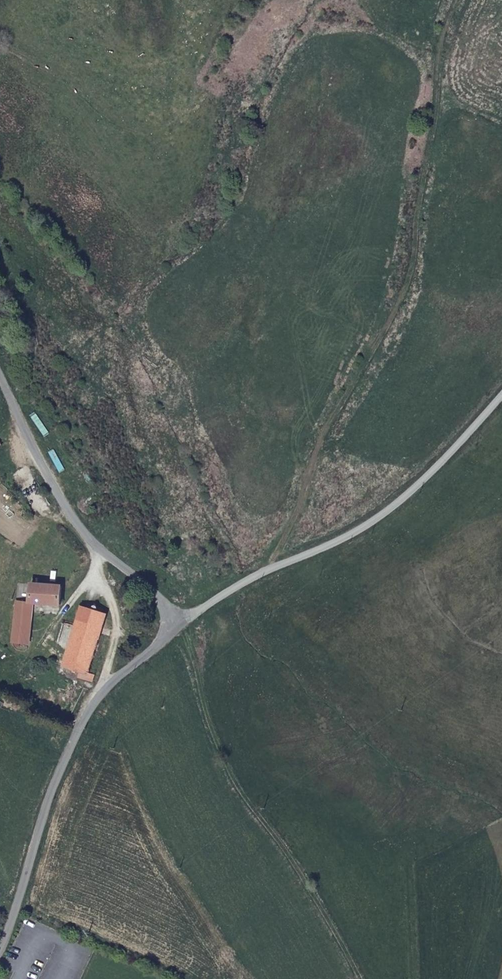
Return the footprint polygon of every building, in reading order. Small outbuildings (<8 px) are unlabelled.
[(32,604),(63,605),(63,586),(33,585),(32,602),(32,604)] [(32,604),(32,602),(15,602),(14,644),(30,645),(32,604)] [(109,615),(82,607),(63,667),(82,673),(81,678),(94,683),(95,677),(90,676),(109,615)]
